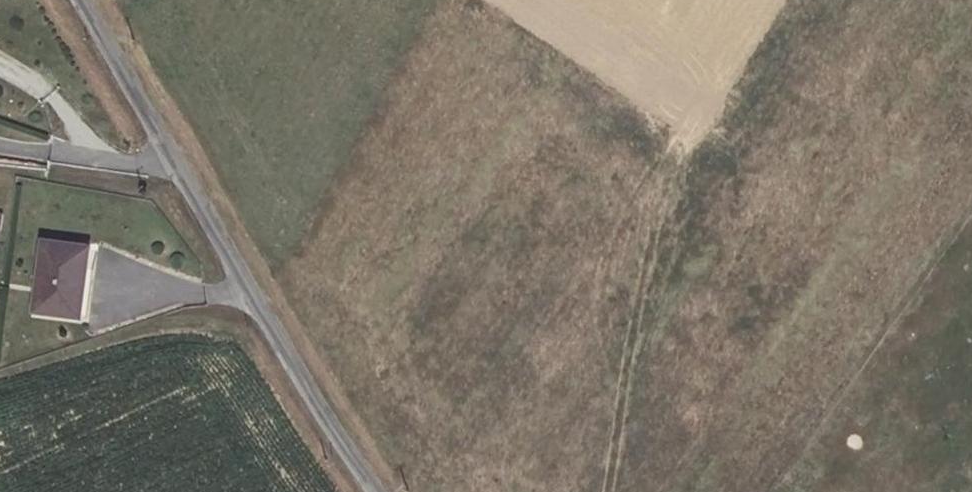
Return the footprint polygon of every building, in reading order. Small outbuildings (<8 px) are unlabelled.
[(67,253),(25,248),(16,318),(57,321),(67,253)]
